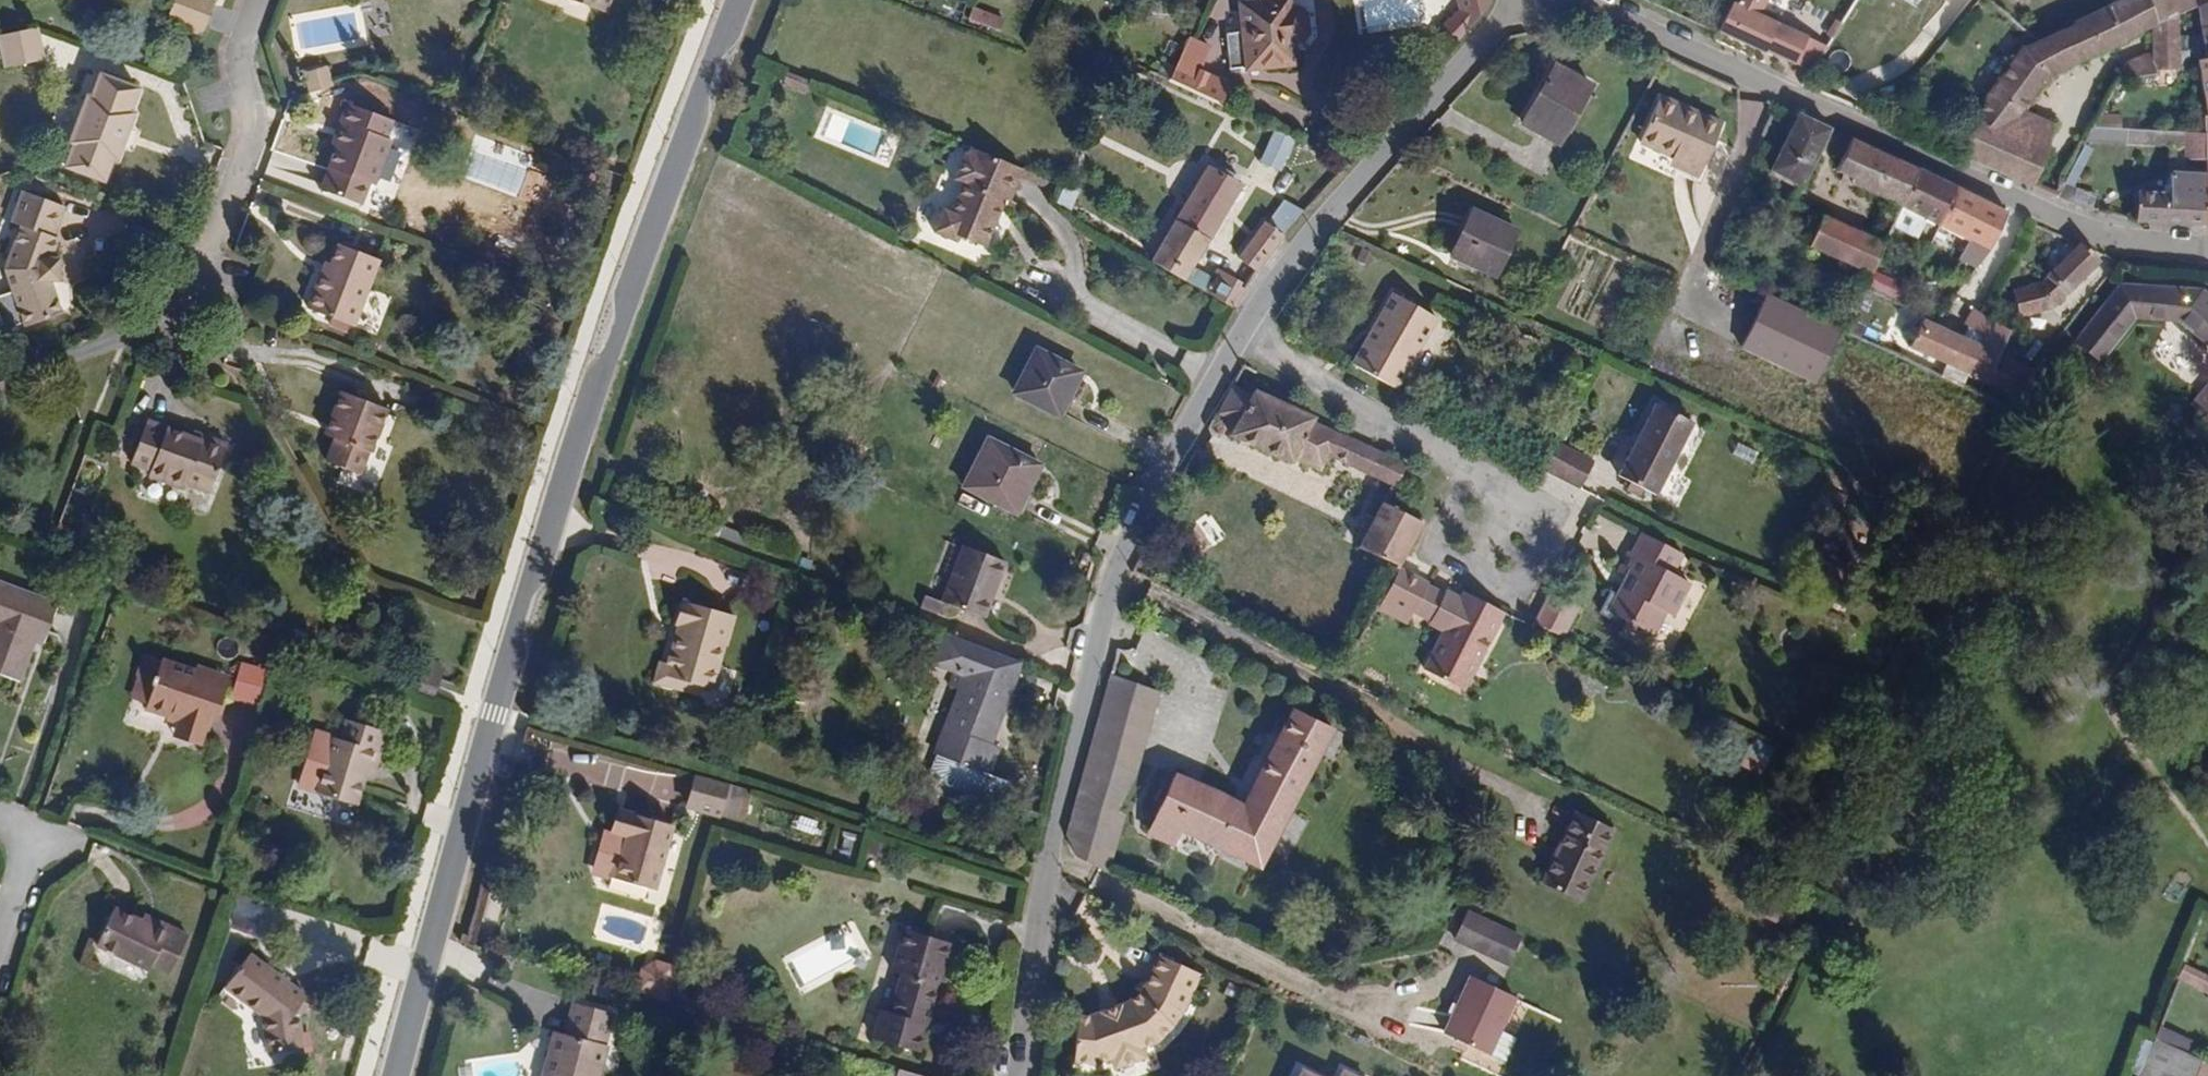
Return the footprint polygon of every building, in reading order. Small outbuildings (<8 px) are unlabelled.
[(214,0),(175,0),(169,15),(203,28),(214,0)] [(605,14),(610,0),(567,0),(605,14)] [(1305,32),(1303,13),(1296,8),(1288,8),(1287,0),(1259,0),(1239,2),(1242,31),(1224,34),(1227,68),(1246,67),(1246,69),(1294,64),(1292,42),(1298,41),(1305,32)] [(1491,0),(1459,0),(1461,11),(1444,29),(1457,40),(1491,3),(1491,0)] [(1765,0),(1732,0),(1717,29),(1763,50),(1764,49),(1795,65),(1811,39),(1759,13),(1765,0)] [(2147,0),(2111,0),(2071,19),(2072,22),(2018,46),(1985,93),(2022,109),(2043,81),(2073,63),(2126,39),(2141,31),(2155,23),(2147,0)] [(2168,0),(2147,0),(2155,23),(2174,14),(2168,0)] [(2174,14),(2177,13),(2197,3),(2203,0),(2168,0),(2174,14)] [(2197,3),(2199,18),(2207,16),(2207,0),(2203,0),(2197,3)] [(973,8),(968,21),(1002,32),(1006,18),(973,8)] [(2178,36),(2177,13),(2174,14),(2155,23),(2141,31),(2142,51),(2143,73),(2154,71),(2154,67),(2179,67),(2179,61),(2178,36)] [(2199,18),(2201,24),(2198,25),(2199,31),(2178,36),(2179,61),(2196,58),(2204,56),(2203,51),(2207,50),(2207,16),(2199,18)] [(42,58),(35,28),(1,35),(8,66),(42,58)] [(1202,74),(1212,51),(1188,39),(1169,80),(1218,103),(1227,86),(1202,74)] [(1810,72),(1825,47),(1811,39),(1795,65),(1810,72)] [(2203,51),(2204,56),(2196,58),(2201,81),(2202,111),(2207,110),(2207,50),(2203,51)] [(2143,73),(2142,51),(2136,52),(2118,62),(2118,77),(2143,73)] [(1560,143),(1591,87),(1555,66),(1523,122),(1560,143)] [(332,86),(327,69),(306,75),(311,93),(332,86)] [(794,88),(797,78),(778,70),(774,81),(794,88)] [(116,161),(135,112),(129,109),(137,88),(100,73),(92,94),(88,93),(69,142),(74,144),(66,164),(103,179),(111,159),(116,161)] [(2053,121),(2022,109),(1985,93),(1975,119),(2047,147),(2053,121)] [(1698,175),(1722,123),(1660,95),(1639,140),(1678,157),(1675,164),(1698,175)] [(376,184),(392,142),(386,140),(393,124),(345,105),(337,123),(346,127),(338,148),(321,190),(361,206),(370,182),(376,184)] [(1821,147),(1831,128),(1799,114),(1771,169),(1802,186),(1821,147)] [(2030,187),(2047,147),(1975,119),(1959,154),(2030,187)] [(338,148),(346,127),(337,123),(329,145),(338,148)] [(2152,143),(2152,127),(2093,125),(2086,139),(2152,143)] [(2183,144),(2182,128),(2152,127),(2152,143),(2183,144)] [(1845,158),(1853,138),(1831,128),(1821,147),(1845,158)] [(2205,147),(2203,130),(2182,128),(2183,144),(2185,168),(2170,168),(2169,192),(2135,190),(2134,219),(2207,223),(2207,146),(2205,147)] [(1305,178),(1319,149),(1274,129),(1261,158),(1305,178)] [(1919,168),(1853,138),(1845,158),(1838,174),(1902,204),(1919,168)] [(1011,201),(1023,169),(973,149),(971,155),(964,152),(955,178),(965,182),(954,213),(943,208),(934,232),(956,240),(958,235),(987,246),(999,216),(995,214),(998,207),(1001,208),(1005,198),(1011,201)] [(1191,267),(1239,188),(1205,167),(1151,262),(1232,310),(1244,289),(1214,271),(1209,278),(1191,267)] [(2008,211),(1919,168),(1902,204),(1967,240),(1959,258),(1977,267),(2008,211)] [(58,279),(59,259),(49,258),(56,237),(51,235),(62,206),(27,193),(16,222),(26,226),(9,271),(28,325),(58,314),(46,279),(58,279)] [(1282,234),(1303,209),(1282,200),(1266,222),(1282,234)] [(1494,275),(1515,230),(1474,211),(1454,256),(1494,275)] [(1874,268),(1884,244),(1822,215),(1809,244),(1871,272),(1874,268)] [(1255,273),(1282,234),(1266,222),(1264,220),(1237,258),(1255,273)] [(2054,307),(2099,261),(2079,244),(2045,275),(2046,279),(2014,289),(2022,317),(2054,307)] [(351,326),(377,259),(341,245),(333,263),(329,274),(323,272),(308,309),(351,326)] [(329,274),(333,263),(327,261),(323,272),(329,274)] [(1891,299),(1900,279),(1874,268),(1871,272),(1865,287),(1891,299)] [(2202,290),(2123,285),(2077,341),(2099,360),(2135,316),(2178,320),(2207,344),(2207,295),(2202,290)] [(1816,381),(1840,328),(1765,293),(1740,347),(1816,381)] [(1395,390),(1436,318),(1395,294),(1353,366),(1395,390)] [(1940,321),(1947,308),(1929,297),(1919,312),(1940,321)] [(1999,355),(2009,331),(1980,311),(1973,308),(1964,323),(1981,333),(1977,345),(1923,320),(1910,347),(1988,379),(1999,355)] [(1057,415),(1079,373),(1036,351),(1015,393),(1057,415)] [(2019,400),(2035,370),(1999,355),(1988,379),(1986,384),(2019,400)] [(1398,568),(1422,522),(1386,504),(1406,465),(1313,424),(1315,419),(1253,390),(1252,392),(1232,384),(1216,412),(1237,421),(1230,435),(1291,463),(1294,458),(1321,471),(1329,455),(1390,483),(1357,548),(1397,570),(1398,568)] [(371,452),(387,410),(339,393),(329,419),(338,422),(332,438),(336,439),(328,462),(359,472),(367,451),(371,452)] [(2197,409),(2207,417),(2207,395),(2197,409)] [(1654,495),(1692,421),(1657,403),(1619,477),(1654,495)] [(332,438),(338,422),(329,419),(324,435),(332,438)] [(210,491),(227,445),(204,437),(202,442),(146,421),(130,464),(186,486),(187,482),(210,491)] [(1035,466),(988,442),(966,487),(1012,510),(1035,466)] [(1580,488),(1592,462),(1556,442),(1542,468),(1580,488)] [(1673,574),(1684,554),(1640,531),(1630,551),(1673,574)] [(980,617),(1002,559),(963,545),(941,602),(980,617)] [(1672,616),(1689,582),(1673,574),(1630,551),(1628,550),(1617,572),(1625,576),(1614,595),(1608,591),(1597,613),(1614,621),(1617,616),(1653,636),(1665,613),(1672,616)] [(1413,613),(1429,584),(1398,568),(1397,570),(1382,598),(1413,613)] [(59,606),(0,584),(0,673),(17,679),(33,637),(45,641),(59,606)] [(1442,633),(1461,597),(1444,589),(1443,591),(1429,584),(1413,613),(1428,621),(1426,625),(1442,633)] [(1463,690),(1504,612),(1464,591),(1461,597),(1442,633),(1423,669),(1463,690)] [(1565,639),(1581,606),(1551,591),(1535,623),(1565,639)] [(1406,625),(1413,613),(1382,598),(1376,609),(1406,625)] [(711,688),(724,645),(720,644),(729,613),(687,601),(681,624),(685,625),(681,638),(673,636),(665,662),(657,660),(651,682),(679,690),(682,680),(701,685),(711,688)] [(727,646),(736,615),(729,613),(720,644),(724,645),(727,646)] [(1012,693),(1023,663),(944,633),(933,662),(956,670),(950,685),(959,689),(946,727),(949,728),(938,755),(988,774),(998,747),(987,742),(989,737),(994,738),(1007,704),(1012,693)] [(217,715),(224,691),(214,688),(219,674),(197,667),(196,672),(144,656),(137,677),(156,683),(149,705),(147,711),(168,718),(169,714),(180,718),(177,730),(202,738),(210,713),(217,715)] [(440,680),(445,668),(429,662),(424,674),(440,680)] [(261,706),(271,674),(239,665),(230,696),(261,706)] [(1136,766),(1157,690),(1111,672),(1064,834),(1075,857),(1106,873),(1123,813),(1115,809),(1136,766)] [(224,691),(229,677),(219,674),(214,688),(224,691)] [(433,696),(440,680),(424,674),(417,690),(433,696)] [(149,705),(156,683),(137,677),(131,700),(149,705)] [(698,696),(701,685),(682,680),(679,690),(698,696)] [(1025,710),(1028,699),(1012,693),(1007,704),(1025,710)] [(1259,864),(1330,727),(1295,708),(1243,806),(1173,774),(1152,817),(1156,819),(1146,838),(1170,849),(1180,828),(1259,864)] [(357,804),(368,768),(376,770),(387,732),(348,720),(342,740),(334,737),(319,794),(357,804)] [(200,746),(202,738),(177,730),(174,738),(200,746)] [(1751,779),(1759,764),(1739,753),(1731,769),(1751,779)] [(988,774),(938,755),(932,772),(934,779),(974,795),(980,791),(996,798),(1002,795),(1007,782),(988,774)] [(732,801),(734,792),(692,780),(683,812),(715,821),(717,815),(727,818),(732,801)] [(743,803),(746,795),(734,792),(732,801),(743,803)] [(654,891),(673,826),(621,811),(614,835),(623,838),(619,853),(612,851),(605,877),(654,891)] [(1578,900),(1612,827),(1576,811),(1543,884),(1578,900)] [(172,972),(189,937),(155,920),(152,926),(119,910),(101,946),(151,970),(154,964),(172,972)] [(1518,936),(1467,912),(1455,939),(1506,962),(1518,936)] [(916,1055),(948,943),(903,931),(891,973),(900,975),(890,1014),(880,1011),(871,1042),(916,1055)] [(1159,1040),(1173,1027),(1186,1009),(1202,974),(1165,956),(1150,986),(1145,985),(1142,992),(1132,1000),(1122,1003),(1122,1008),(1104,1015),(1104,1010),(1091,1015),(1079,1015),(1075,1060),(1098,1063),(1113,1057),(1116,1067),(1147,1057),(1143,1047),(1159,1040)] [(300,1018),(310,1005),(304,1001),(306,997),(255,958),(230,991),(267,1018),(272,1052),(304,1048),(300,1018)] [(659,1001),(669,965),(656,961),(641,970),(635,994),(659,1001)] [(2185,964),(2180,984),(2207,992),(2207,971),(2185,964)] [(668,1004),(678,967),(669,965),(659,1001),(668,1004)] [(1497,1029),(1513,995),(1473,976),(1445,1035),(1485,1054),(1486,1052),(1501,1059),(1512,1036),(1497,1029)] [(607,1045),(603,1043),(610,1013),(569,1002),(561,1033),(551,1029),(539,1075),(598,1075),(607,1045)] [(1104,1015),(1122,1008),(1122,1003),(1104,1010),(1104,1015)] [(2174,1048),(2179,1036),(2159,1028),(2154,1039),(2174,1048)] [(2186,1054),(2191,1042),(2179,1036),(2174,1048),(2186,1054)] [(2186,1054),(2174,1048),(2154,1039),(2139,1075),(2207,1075),(2207,1064),(2186,1054)]
